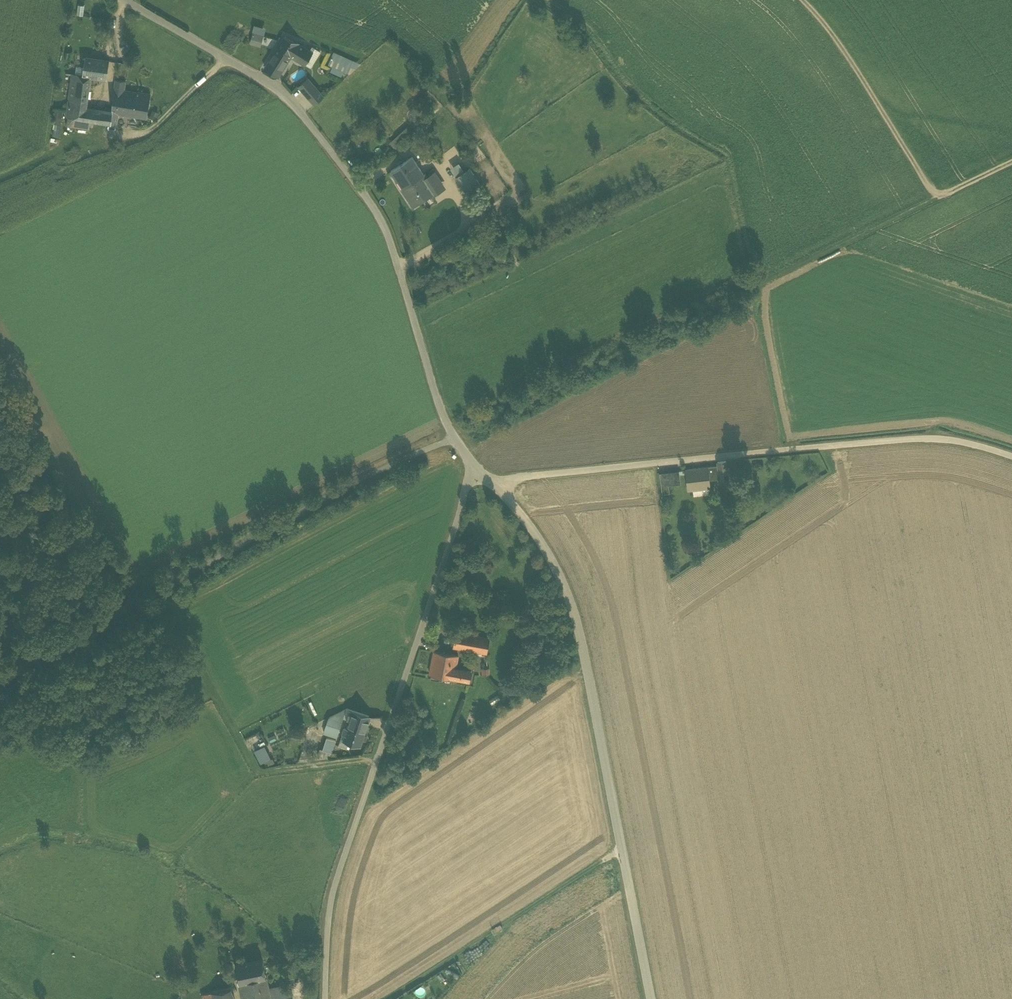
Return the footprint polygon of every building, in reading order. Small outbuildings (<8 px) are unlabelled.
[(252,45),(263,47),(265,37),(254,36),(252,45)] [(278,48),(291,56),(291,57),(303,64),(311,51),(299,44),(284,38),(278,48)] [(278,77),(291,57),(291,56),(278,48),(265,69),(278,77)] [(88,73),(106,76),(109,58),(88,55),(85,73),(88,73)] [(329,65),(349,74),(354,62),(339,56),(338,59),(332,56),(329,65)] [(75,103),(73,117),(92,120),(95,120),(96,111),(91,110),(91,107),(91,105),(85,104),(88,73),(85,73),(76,72),(73,103),(75,103)] [(116,87),(126,89),(127,81),(119,79),(118,79),(116,87)] [(299,87),(315,105),(324,97),(308,79),(299,87)] [(121,113),(147,117),(151,93),(126,89),(116,87),(113,110),(113,111),(113,112),(121,113)] [(106,109),(91,107),(91,110),(96,111),(95,120),(104,122),(106,109)] [(62,123),(65,110),(57,109),(54,122),(62,123)] [(104,122),(120,124),(121,113),(113,112),(113,111),(106,109),(104,122)] [(91,127),(92,120),(73,117),(72,124),(91,127)] [(396,137),(405,128),(401,124),(393,134),(396,137)] [(390,143),(397,151),(413,137),(406,129),(390,143)] [(373,162),(379,168),(394,154),(389,148),(373,162)] [(391,171),(403,188),(424,174),(412,157),(391,171)] [(456,177),(469,197),(483,188),(469,168),(456,177)] [(403,188),(414,205),(434,191),(428,181),(424,174),(403,188)] [(428,181),(434,191),(442,186),(435,177),(428,181)] [(718,463),(719,467),(708,468),(709,478),(720,477),(721,479),(728,478),(726,461),(718,463)] [(693,484),(693,490),(708,488),(708,489),(709,489),(709,488),(710,488),(709,478),(708,468),(687,470),(688,484),(693,484)] [(663,473),(665,483),(682,481),(680,471),(663,473)] [(454,647),(487,653),(489,639),(456,633),(454,647)] [(454,678),(470,681),(472,671),(456,668),(458,655),(434,651),(430,674),(454,679),(454,678)] [(345,727),(342,734),(345,735),(343,740),(351,742),(360,746),(363,739),(366,740),(367,735),(364,734),(370,716),(353,710),(350,720),(348,728),(345,727)] [(324,732),(337,737),(343,719),(333,715),(329,717),(324,732)] [(349,748),(351,742),(343,740),(345,735),(342,734),(339,745),(349,748)] [(327,737),(323,749),(332,752),(336,740),(327,737)] [(259,762),(272,758),(268,744),(255,748),(259,762)] [(330,759),(332,752),(323,749),(320,748),(318,755),(330,759)] [(235,965),(239,982),(266,977),(262,960),(235,965)] [(269,988),(266,977),(239,982),(238,982),(242,998),(272,998),(269,988)] [(290,983),(269,988),(272,998),(293,998),(290,983)] [(203,998),(235,998),(234,997),(231,989),(202,994),(203,998)]
